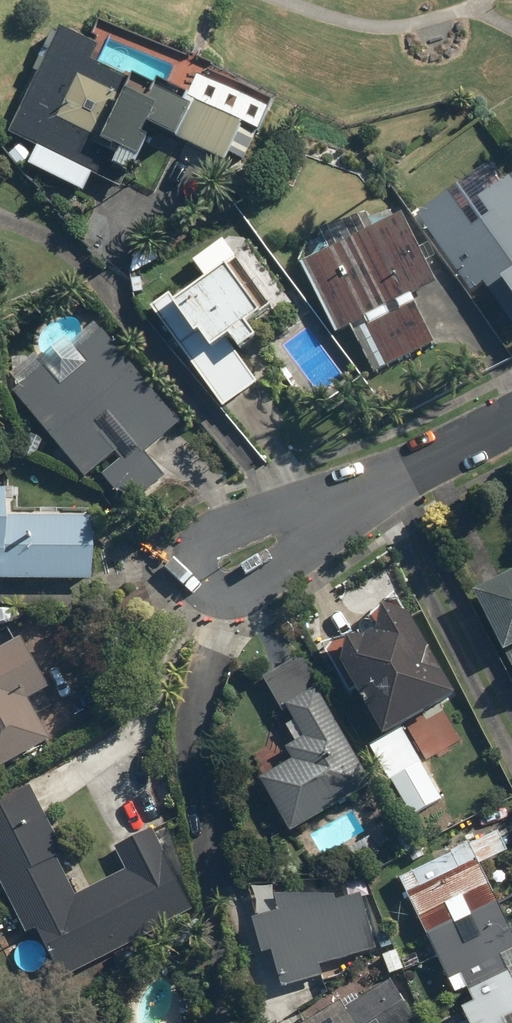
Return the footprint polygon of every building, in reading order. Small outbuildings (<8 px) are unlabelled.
[(175,143),(189,115),(210,126),(198,149),(226,163),(231,154),(245,161),(268,115),(196,78),(182,106),(151,91),(143,106),(120,94),(127,80),(90,61),(95,51),(54,30),(43,52),(48,55),(8,133),(36,147),(26,168),(83,196),(94,176),(124,192),(150,142),(145,140),(150,130),(175,143)] [(511,328),(511,177),(487,196),(471,175),(415,218),(472,293),(480,286),(511,328)] [(411,297),(436,286),(403,216),(302,263),(335,333),(366,318),(370,325),(353,333),(372,375),(434,346),(411,297)] [(259,381),(239,355),(256,342),(246,329),(272,309),(222,241),(192,263),(206,282),(174,306),(168,297),(150,310),(223,408),(259,381)] [(14,396),(59,448),(50,455),(59,465),(63,461),(72,472),(76,468),(86,480),(115,456),(120,461),(102,477),(128,509),(166,477),(146,454),(181,424),(103,332),(76,355),(85,365),(61,386),(30,382),(14,396)] [(94,582),(95,519),(7,517),(7,495),(0,494),(0,580),(94,582)] [(501,654),(511,649),(511,576),(473,594),(501,654)] [(444,798),(404,730),(457,700),(399,601),(369,618),(377,632),(358,643),(355,637),(329,652),(380,739),(370,745),(412,817),(444,798)] [(51,743),(30,705),(48,695),(19,643),(0,653),(0,772),(51,743)] [(289,758),(257,776),(292,837),(377,787),(302,657),(261,681),(285,721),(292,717),(303,735),(282,747),(289,758)] [(30,785),(0,800),(0,883),(51,985),(193,913),(151,830),(114,849),(125,872),(75,897),(56,860),(66,855),(30,785)] [(459,1010),(465,1022),(464,1022),(511,1022),(511,935),(478,866),(507,852),(497,831),(396,880),(454,998),(465,993),(471,1004),(459,1010)] [(324,976),(322,969),(394,947),(388,929),(372,934),(359,892),(343,897),(340,887),(325,892),(323,883),(274,899),(278,912),(251,921),(261,954),(271,951),(283,989),(324,976)] [(389,981),(308,1022),(411,1022),(389,981)]
